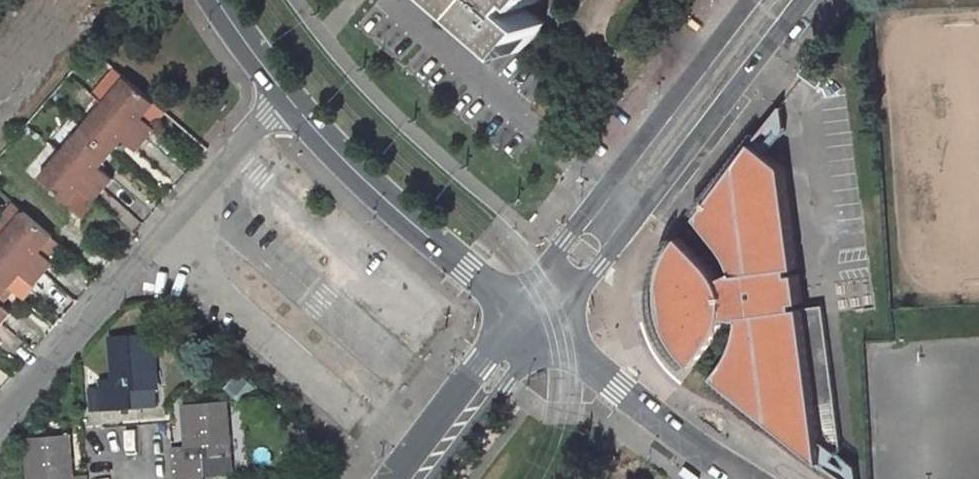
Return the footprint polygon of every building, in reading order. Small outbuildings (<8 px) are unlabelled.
[(543,0),(462,0),(523,54),(547,25),(528,10),(536,0),(540,4),(543,0)] [(87,97),(100,108),(121,83),(108,72),(87,97)] [(136,121),(149,106),(121,83),(100,108),(141,143),(150,133),(136,121)] [(149,106),(136,121),(150,133),(162,119),(149,106)] [(80,133),(108,156),(117,144),(132,155),(141,143),(100,108),(80,133)] [(59,158),(100,193),(110,180),(97,169),(108,156),(80,133),(59,158)] [(785,160),(754,136),(696,212),(710,225),(717,235),(723,243),(734,266),(721,272),(713,261),(709,257),(682,230),(677,237),(668,251),(663,264),(661,278),(660,289),(662,302),(666,318),(671,330),(676,338),(682,345),(691,354),(696,359),(717,329),(722,319),(725,311),(740,313),(739,320),(737,329),(732,343),(728,351),(712,371),(838,469),(844,456),(823,308),(804,311),(803,304),(796,305),(795,299),(802,298),(797,270),(790,271),(789,265),(796,264),(785,160)] [(59,158),(40,182),(65,204),(77,191),(92,203),(95,199),(100,193),(59,158)] [(77,191),(65,204),(80,217),(92,203),(77,191)] [(17,213),(2,201),(0,203),(0,233),(17,213)] [(37,273),(48,260),(37,250),(47,238),(17,213),(0,233),(0,243),(37,273)] [(47,238),(37,250),(48,260),(59,247),(47,238)] [(4,289),(16,275),(28,285),(37,273),(0,243),(0,286),(4,289)] [(16,275),(4,289),(16,299),(28,285),(16,275)] [(822,301),(803,304),(804,311),(823,308),(822,301)] [(145,397),(139,344),(103,347),(107,387),(89,390),(92,420),(122,417),(121,399),(145,397)] [(217,411),(178,415),(182,453),(165,454),(168,478),(199,478),(197,467),(221,465),(217,411)] [(61,446),(22,451),(25,478),(64,478),(61,446)] [(614,453),(602,456),(600,459),(599,463),(601,465),(602,466),(616,463),(617,461),(618,459),(617,456),(614,453)]
